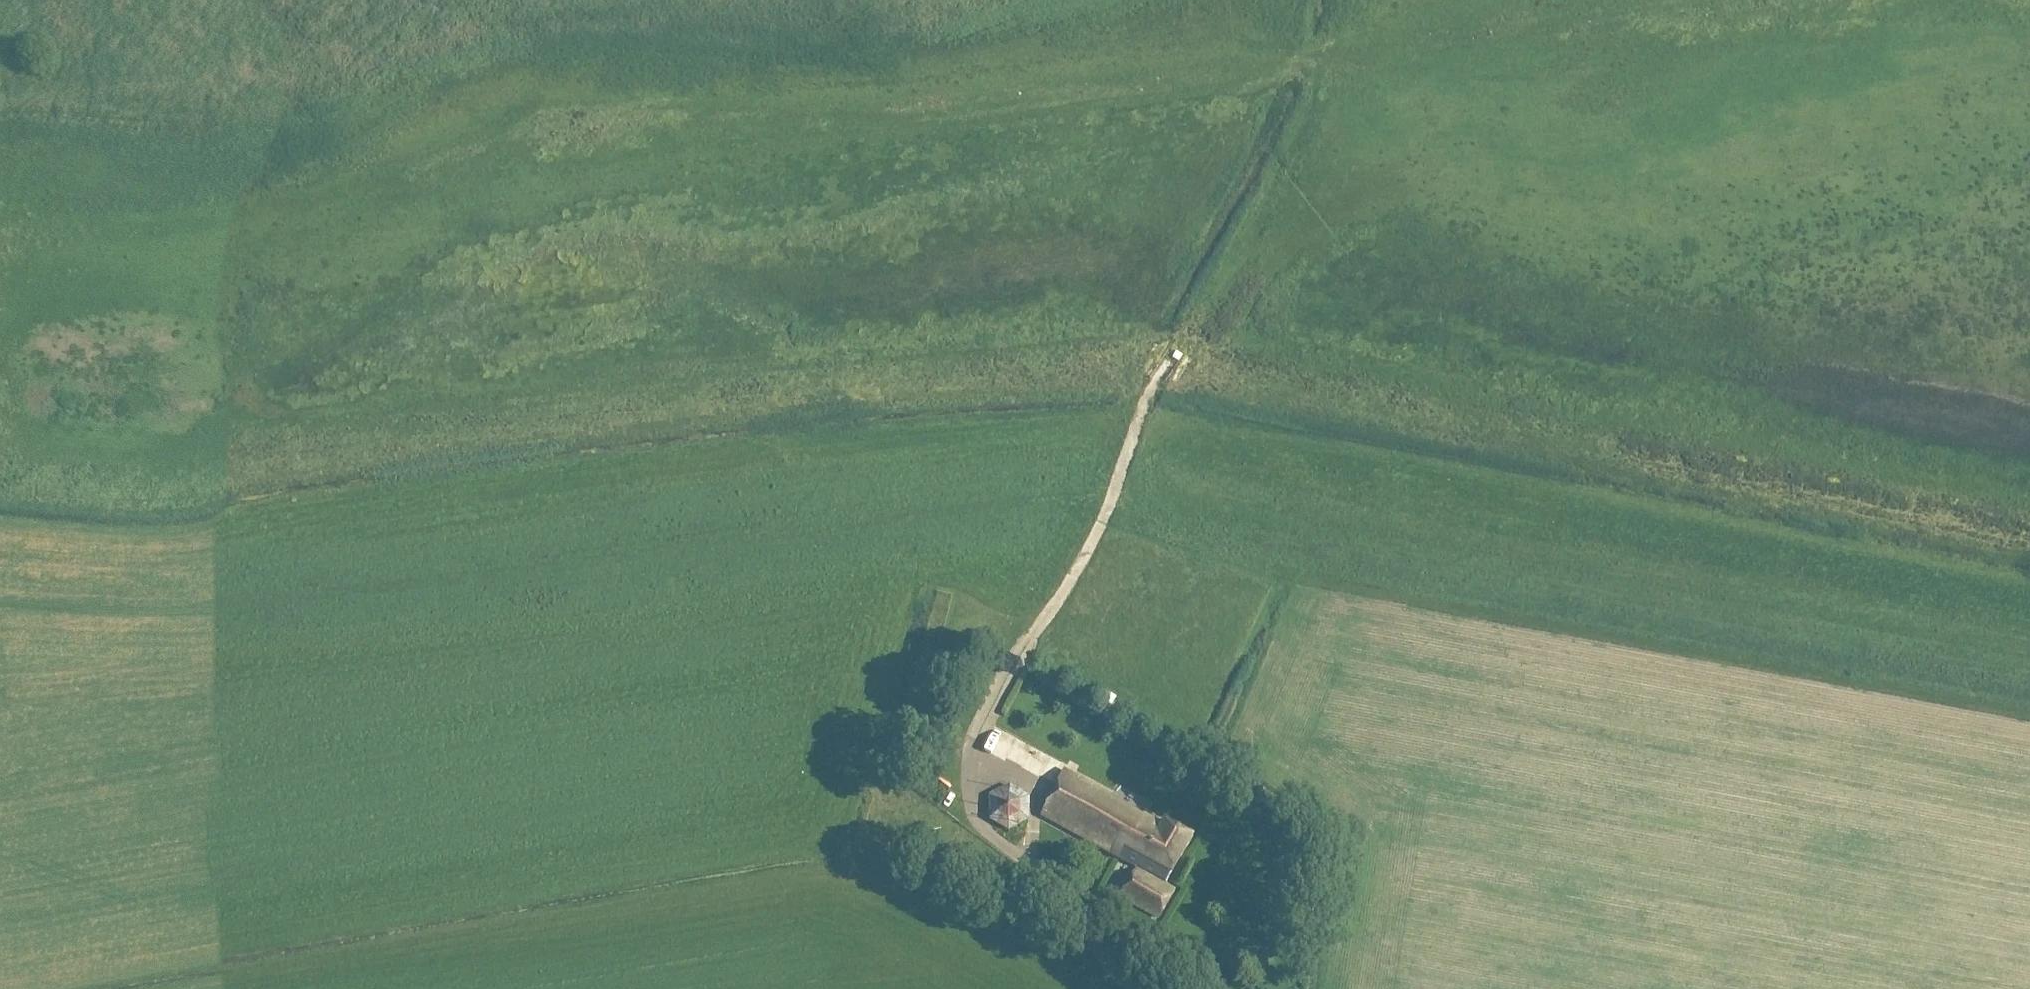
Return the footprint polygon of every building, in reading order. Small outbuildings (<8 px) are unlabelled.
[(1031,760),(1035,750),(990,731),(981,753),(1039,778),(1044,766),(1031,760)] [(1167,884),(1192,836),(1163,820),(1160,825),(1063,774),(1041,816),(1137,868),(1167,884)] [(1009,810),(1005,799),(986,806),(991,821),(1024,809),(1023,804),(1009,810)] [(1158,919),(1173,892),(1135,871),(1120,898),(1158,919)]
